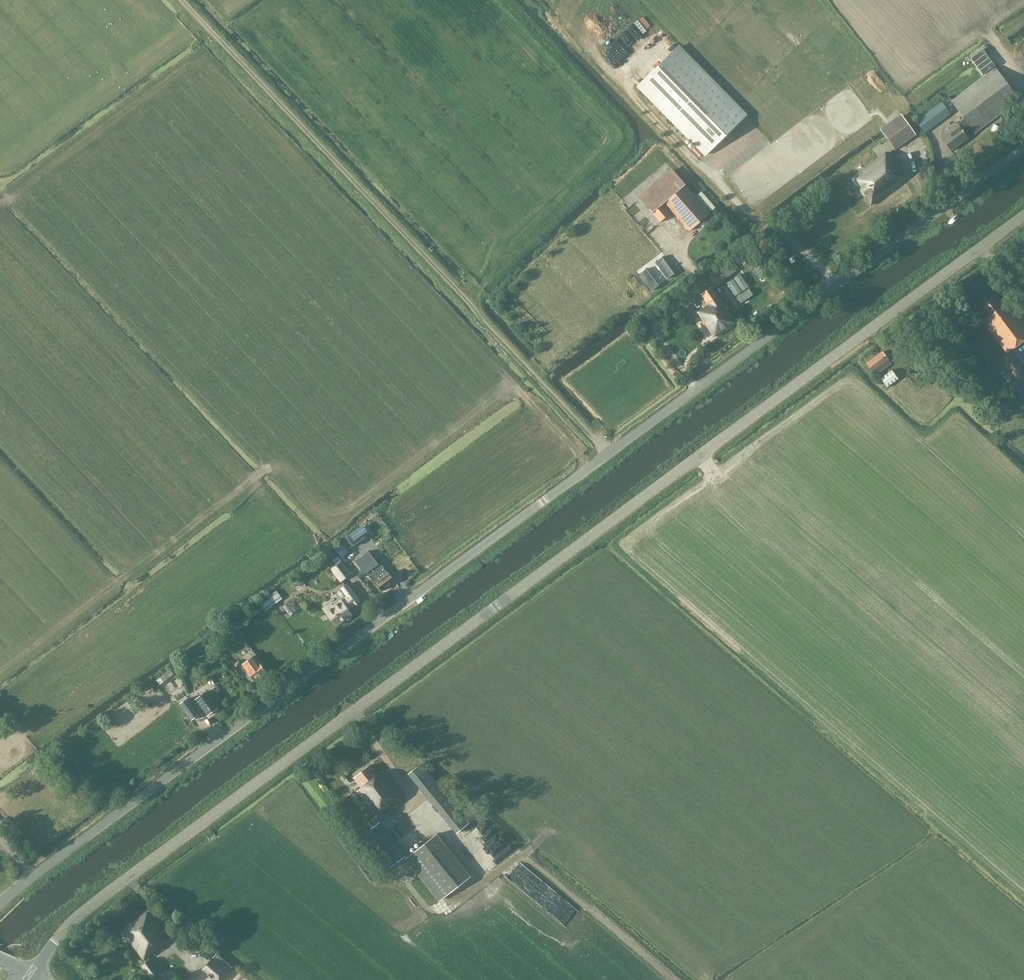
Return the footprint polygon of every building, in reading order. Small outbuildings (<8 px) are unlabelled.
[(706,154),(745,116),(677,46),(637,84),(706,154)] [(994,66),(982,50),(970,59),(982,75),(994,66)] [(995,67),(951,101),(970,127),(975,133),(1019,99),(995,67)] [(879,116),(884,123),(899,112),(894,106),(879,116)] [(878,157),(850,178),(871,205),(904,179),(898,171),(899,170),(887,154),(914,134),(901,116),(881,131),(887,140),(881,145),(879,143),(872,149),(878,157)] [(957,125),(941,138),(950,150),(967,138),(964,133),(970,128),(969,128),(963,119),(956,123),(957,125)] [(688,231),(709,213),(709,212),(715,207),(701,191),(695,196),(670,167),(637,196),(659,222),(670,213),(663,204),(664,202),(688,231)] [(761,275),(768,268),(762,261),(755,268),(761,275)] [(722,264),(706,274),(714,285),(729,275),(722,264)] [(771,285),(776,282),(771,273),(766,276),(771,285)] [(703,308),(696,313),(712,336),(736,321),(712,287),(700,294),(704,302),(701,305),(703,308)] [(981,320),(1006,353),(1023,339),(1023,326),(1006,301),(1002,304),(996,295),(978,309),(985,318),(981,320)] [(687,314),(694,310),(690,304),(683,308),(687,314)] [(881,351),(866,363),(876,375),(891,364),(887,360),(888,359),(881,351)] [(1010,352),(1000,360),(994,365),(1009,384),(1015,380),(1016,380),(1019,386),(1023,393),(1023,370),(1010,352)] [(891,369),(880,378),(886,387),(898,379),(891,369)] [(358,528),(345,537),(352,547),(365,537),(363,534),(358,528)] [(377,565),(378,564),(369,551),(355,561),(364,574),(366,572),(370,578),(372,577),(382,591),(394,582),(384,568),(381,570),(377,565)] [(331,569),(340,581),(350,573),(341,562),(331,569)] [(299,577),(292,582),(295,587),(303,582),(301,580),(299,577)] [(347,609),(353,604),(354,606),(359,602),(346,583),(340,588),(346,596),(341,600),(341,599),(333,605),(330,603),(323,608),(335,625),(350,614),(347,609)] [(276,590),(267,597),(258,604),(264,611),(273,604),(273,605),(285,596),(280,590),(277,592),(276,590)] [(242,665),(247,672),(245,673),(246,676),(249,679),(252,681),(253,680),(254,681),(265,672),(257,662),(259,661),(252,651),(249,654),(251,657),(242,665)] [(169,670),(160,677),(163,681),(173,675),(169,670)] [(207,715),(217,708),(216,707),(222,703),(215,693),(209,698),(205,692),(195,699),(207,715)] [(191,720),(199,714),(187,697),(179,703),(191,720)] [(468,823),(443,791),(427,771),(421,763),(407,774),(414,782),(455,833),(468,823)] [(360,787),(356,791),(376,816),(367,822),(372,827),(380,822),(378,820),(398,805),(397,803),(403,799),(382,771),(377,775),(370,765),(353,778),(360,787)] [(343,797),(336,803),(342,811),(349,805),(343,797)] [(405,856),(380,822),(372,827),(360,836),(386,871),(405,856)] [(437,835),(407,858),(439,902),(469,879),(437,835)] [(148,910),(121,930),(142,961),(170,940),(148,910)] [(201,969),(214,979),(222,979),(228,973),(226,972),(227,971),(231,967),(215,953),(211,958),(201,969)] [(141,966),(150,978),(159,972),(149,959),(141,966)]
